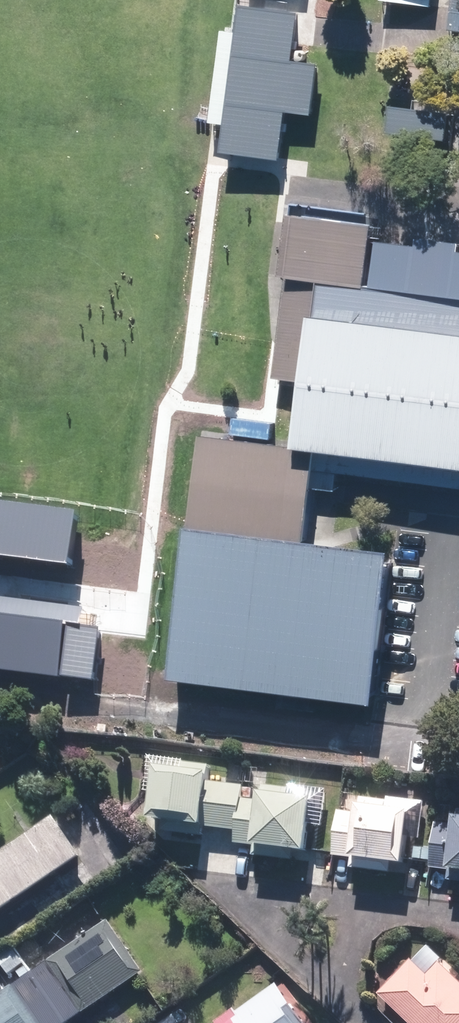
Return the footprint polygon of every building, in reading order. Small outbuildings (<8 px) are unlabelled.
[(446,29),(458,31),(458,0),(449,0),(446,29)] [(221,124),(218,152),(275,159),(276,156),(282,109),(307,112),(313,65),(310,65),(301,64),(288,62),(294,13),(235,5),(232,32),(219,30),(207,122),(211,123),(221,124)] [(292,53),(292,55),(292,57),(292,59),(294,60),(296,61),(298,61),(299,61),(301,60),(303,58),(303,57),(303,55),(303,53),(302,51),(300,50),(298,49),(297,49),(295,50),(293,51),(292,53)] [(446,113),(387,106),(384,134),(436,140),(442,141),(446,113)] [(276,276),(283,278),(270,378),(280,379),(295,381),(287,448),(312,451),(307,486),(320,488),(330,489),(333,471),(458,487),(458,254),(453,254),(454,245),(414,240),(413,248),(365,242),(367,226),(284,216),(276,276)] [(287,448),(196,437),(185,530),(300,544),(307,486),(312,451),(287,448)] [(66,564),(74,510),(0,500),(0,555),(66,564)] [(74,510),(66,564),(74,565),(80,566),(100,568),(107,514),(74,510)] [(185,530),(181,530),(164,682),(367,705),(384,554),(312,546),(300,544),(185,530)] [(0,555),(0,573),(72,582),(72,575),(74,565),(0,555)] [(66,622),(79,623),(80,617),(82,607),(0,596),(0,613),(66,622)] [(66,622),(0,613),(0,669),(59,676),(66,622)] [(98,634),(99,626),(80,624),(79,623),(66,622),(59,676),(92,680),(98,634)] [(172,767),(151,764),(144,816),(235,829),(240,796),(242,785),(203,779),(205,764),(176,760),(172,767)] [(258,788),(256,799),(240,796),(235,829),(234,837),(304,847),(311,795),(258,788)] [(335,852),(354,854),(353,857),(413,864),(420,804),(361,797),(360,812),(340,809),(335,852)] [(87,854),(61,815),(0,855),(0,911),(87,854)] [(456,817),(455,827),(434,824),(428,866),(450,869),(450,870),(458,871),(458,818),(456,817)] [(0,995),(0,1022),(71,1022),(148,973),(113,920),(0,995)] [(424,946),(379,991),(412,1022),(458,1022),(458,980),(424,946)] [(281,984),(241,1015),(238,1011),(221,1022),(311,1022),(281,984)]
